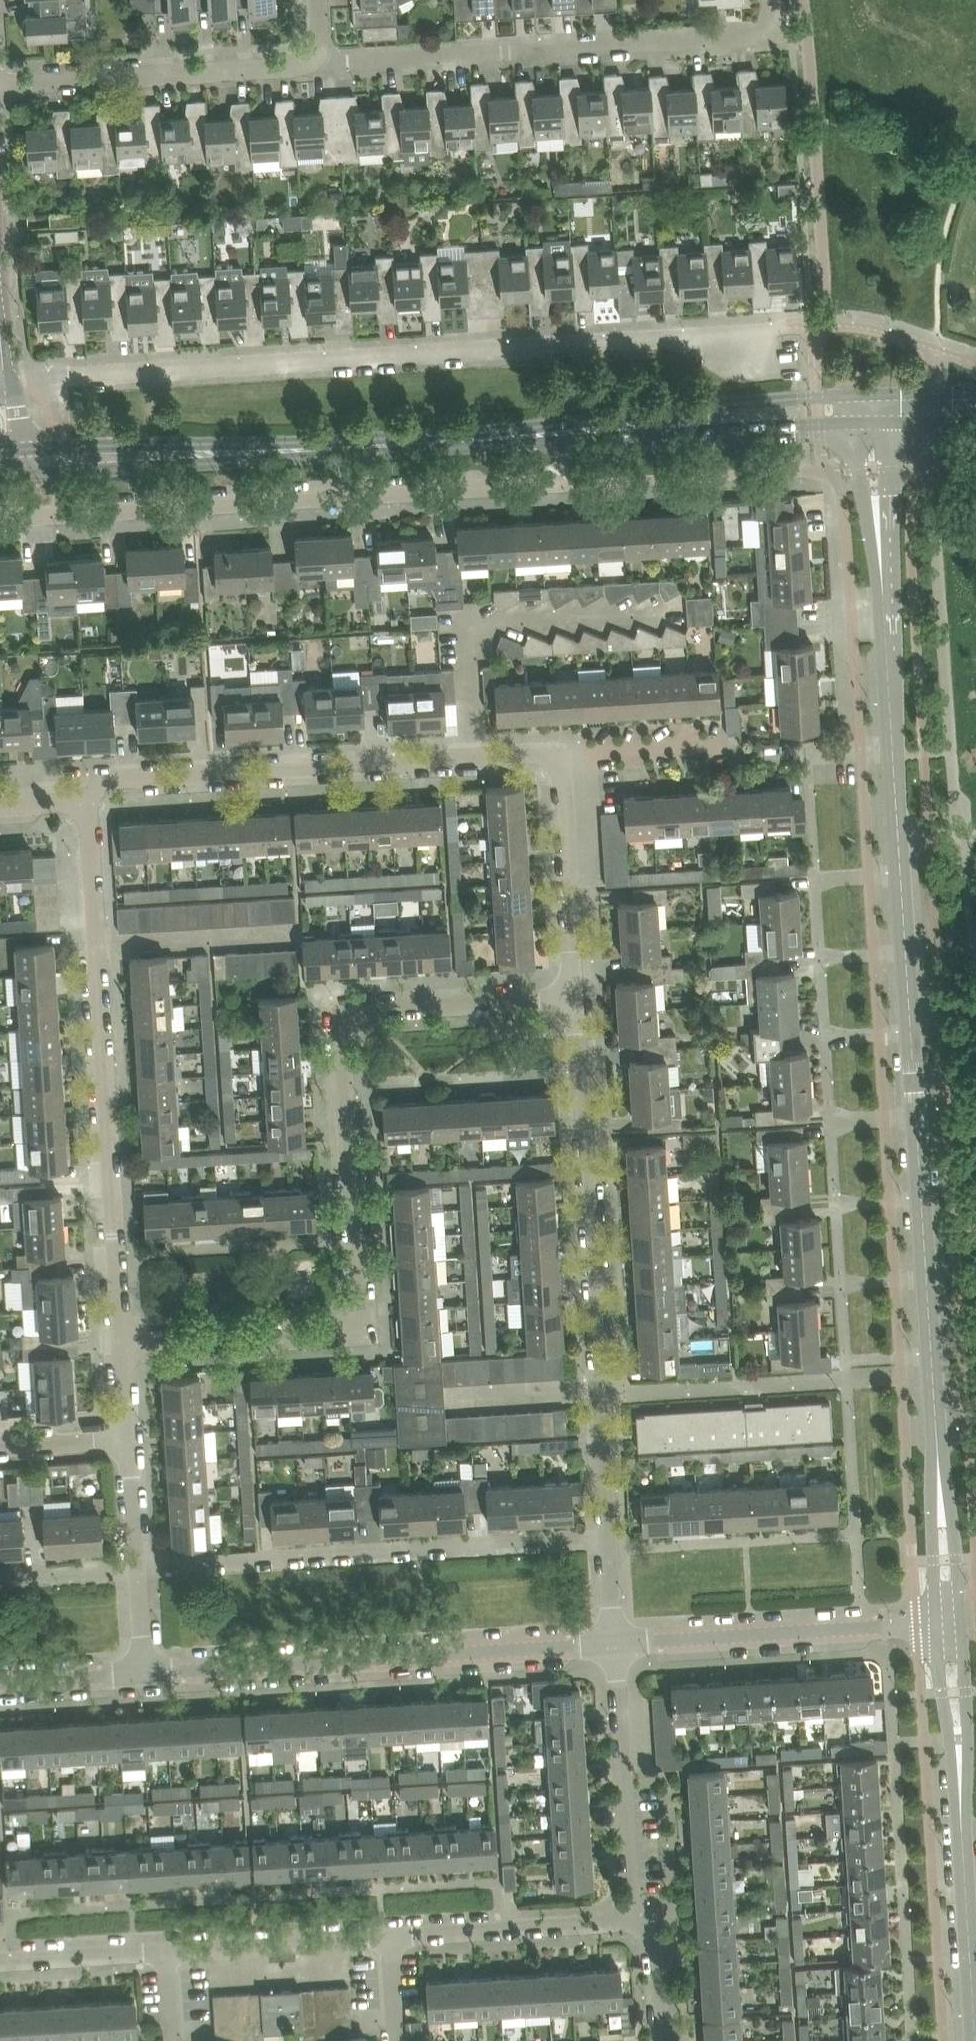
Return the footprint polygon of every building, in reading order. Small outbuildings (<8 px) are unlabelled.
[(26,14),(26,19),(23,21),(24,31),(27,34),(28,39),(79,35),(77,17),(79,17),(84,11),(83,0),(35,0),(35,3),(35,13),(26,14)] [(132,8),(136,12),(156,10),(155,0),(131,0),(132,8)] [(156,10),(169,10),(169,19),(175,18),(173,29),(192,28),(191,17),(197,17),(196,0),(155,0),(156,10)] [(197,17),(198,17),(197,8),(209,7),(209,12),(209,16),(215,16),(213,27),(232,26),(231,15),(237,14),(236,5),(236,0),(196,0),(197,17)] [(236,5),(237,5),(241,5),(249,5),(249,10),(249,14),(255,13),(253,24),(272,23),(271,12),(277,12),(276,0),(236,0),(236,5)] [(361,6),(353,6),(354,26),(363,25),(364,39),(399,37),(397,4),(405,0),(361,0),(361,6)] [(456,19),(475,18),(474,10),(495,8),(496,8),(495,0),(455,0),(456,19)] [(496,8),(495,8),(496,17),(515,16),(514,7),(522,7),(523,15),(536,14),(535,6),(536,6),(535,0),(495,0),(496,8)] [(536,6),(535,6),(536,14),(555,13),(554,5),(562,4),(563,12),(575,12),(575,3),(576,3),(576,0),(535,0),(536,6)] [(576,3),(575,3),(575,12),(595,10),(594,2),(616,1),(616,0),(576,0),(576,3)] [(443,26),(440,30),(441,34),(444,37),(449,37),(452,33),(451,28),(448,25),(443,26)] [(751,69),(739,69),(743,135),(761,134),(760,126),(788,124),(786,96),(790,95),(793,95),(792,83),(785,84),(785,82),(752,85),(751,69)] [(706,71),(694,72),(695,88),(698,130),(699,138),(716,137),(715,129),(742,127),(743,127),(740,85),(739,85),(732,86),(707,87),(706,71)] [(618,73),(605,74),(606,90),(609,131),(610,140),(627,139),(626,130),(653,129),(653,141),(655,141),(651,87),(619,89),(618,73)] [(651,87),(655,141),(671,140),(671,132),(698,130),(695,88),(664,90),(663,74),(650,75),(651,87)] [(573,76),(561,77),(562,93),(565,134),(565,143),(582,142),(582,133),(593,133),(608,132),(609,131),(606,90),(605,90),(599,90),(574,92),(573,76)] [(528,79),(516,80),(517,96),(520,137),(521,146),(538,144),(537,136),(543,136),(564,134),(565,134),(562,93),(561,93),(549,94),(529,95),(528,79)] [(484,82),(472,83),(473,102),(476,144),(477,148),(493,147),(493,139),(510,138),(519,137),(520,137),(517,96),(516,96),(504,96),(485,98),(484,82)] [(439,89),(428,89),(429,105),(432,147),(432,155),(449,154),(449,146),(462,145),(475,144),(476,144),(473,102),(472,103),(458,103),(440,105),(439,89)] [(395,91),(383,92),(384,108),(387,150),(388,158),(405,157),(404,149),(421,148),(430,147),(432,147),(429,105),(428,105),(413,106),(396,107),(395,91)] [(350,94),(339,95),(343,161),(360,160),(359,151),(375,150),(386,150),(387,150),(384,108),(383,108),(361,110),(351,110),(350,94)] [(327,112),(295,114),(298,164),(299,164),(298,155),(325,153),(325,162),(343,161),(339,95),(326,96),(327,112)] [(283,115),(251,116),(254,166),(254,158),(280,156),(281,165),(298,164),(295,114),(294,98),(282,99),(283,115)] [(193,116),(161,118),(164,168),(165,168),(165,160),(191,158),(191,166),(209,165),(206,119),(205,100),(192,100),(193,116)] [(238,117),(206,119),(209,165),(210,165),(209,161),(236,159),(236,168),(254,166),(251,116),(250,101),(237,101),(238,117)] [(149,119),(117,121),(120,171),(121,171),(120,163),(146,161),(147,169),(164,168),(161,118),(160,102),(148,103),(149,119)] [(105,122),(72,124),(75,174),(76,174),(76,165),(102,164),(102,172),(120,171),(117,121),(116,105),(103,106),(105,122)] [(72,124),(71,108),(59,109),(60,125),(27,127),(30,168),(57,167),(58,175),(75,174),(72,124)] [(713,172),(701,173),(701,185),(713,184),(727,183),(727,173),(713,174),(713,172)] [(665,176),(657,177),(658,187),(666,187),(665,176)] [(657,177),(643,177),(643,188),(658,187),(657,177)] [(584,181),(567,182),(567,193),(613,190),(612,182),(584,184),(584,181)] [(567,182),(555,182),(556,194),(567,193),(567,182)] [(800,194),(799,182),(779,183),(780,195),(800,194)] [(446,183),(433,184),(434,204),(435,204),(447,204),(446,183)] [(490,188),(479,189),(479,198),(490,197),(490,188)] [(343,191),(331,192),(332,204),(344,203),(343,191)] [(409,193),(397,194),(398,204),(398,205),(409,204),(409,203),(409,193)] [(357,194),(346,195),(346,207),(358,206),(357,194)] [(623,196),(614,197),(614,198),(615,210),(624,210),(623,197),(623,196)] [(147,207),(147,210),(148,213),(151,215),(154,215),(157,214),(159,211),(159,208),(158,205),(155,203),(152,203),(149,204),(147,207)] [(434,204),(423,205),(423,213),(434,212),(434,204)] [(447,204),(435,204),(436,217),(443,217),(448,211),(448,204),(447,204)] [(534,205),(525,205),(525,218),(535,217),(534,205)] [(180,209),(168,210),(168,219),(181,218),(180,209)] [(50,214),(51,226),(79,224),(78,212),(50,214)] [(301,214),(283,215),(284,228),(302,227),(301,214)] [(313,214),(301,214),(302,227),(313,227),(313,214)] [(168,233),(168,224),(152,224),(153,234),(168,233)] [(122,227),(111,228),(112,234),(117,239),(123,238),(122,227)] [(55,230),(56,242),(80,240),(79,228),(55,230)] [(767,239),(750,240),(753,290),(754,306),(766,305),(766,289),(798,287),(795,245),(768,247),(767,239)] [(723,241),(705,242),(708,292),(709,308),(722,308),(721,292),(753,290),(750,240),(749,240),(750,248),(723,250),(723,241)] [(589,242),(571,243),(572,251),(574,293),(575,309),(588,308),(587,292),(619,290),(617,248),(589,250),(589,242)] [(678,244),(661,245),(664,295),(665,311),(677,310),(676,294),(708,292),(705,242),(705,243),(705,251),(679,253),(678,244)] [(544,245),(527,246),(530,296),(531,312),(543,311),(542,295),(574,293),(571,243),(571,252),(545,253),(544,245)] [(306,276),(305,277),(308,318),(325,317),(341,316),(342,332),(354,331),(352,307),(349,265),(347,266),(345,244),(335,244),(336,266),(332,266),(332,275),(321,275),(306,276)] [(634,247),(617,248),(619,290),(620,314),(633,313),(632,297),(664,295),(661,245),(660,245),(661,254),(634,255),(634,247)] [(500,248),(482,249),(487,315),(499,314),(498,298),(530,296),(527,246),(526,246),(527,254),(500,256),(500,248)] [(438,252),(441,302),(474,300),(475,315),(487,315),(482,249),(465,250),(465,258),(439,260),(438,252)] [(394,254),(393,255),(397,304),(429,302),(430,318),(442,318),(441,302),(438,252),(420,253),(421,261),(394,263),(394,254)] [(376,264),(349,265),(352,307),(385,305),(386,321),(398,320),(397,304),(393,255),(376,256),(376,264)] [(261,271),(260,271),(264,321),(296,319),(297,335),(309,334),(308,318),(305,268),(287,269),(288,278),(262,279),(261,271)] [(127,271),(126,272),(130,329),(163,327),(163,343),(176,343),(175,327),(171,277),(154,278),(154,286),(128,288),(127,271)] [(217,274),(216,274),(219,324),(251,322),(253,338),(265,337),(264,321),(260,271),(243,272),(243,280),(217,282),(217,274)] [(119,338),(131,337),(130,329),(126,272),(109,273),(110,281),(83,283),(83,274),(82,274),(85,324),(118,322),(119,338)] [(74,341),(86,340),(85,324),(82,274),(64,275),(65,284),(37,286),(40,327),(73,325),(74,341)] [(172,277),(171,277),(175,327),(207,325),(208,341),(220,340),(219,324),(216,274),(198,275),(199,283),(173,285),(172,277)] [(793,494),(752,497),(753,516),(759,516),(761,544),(771,543),(771,544),(807,542),(805,513),(794,514),(793,494)] [(707,513),(679,515),(681,551),(709,550),(707,513)] [(679,515),(652,516),(654,553),(681,551),(679,515)] [(652,516),(624,518),(626,555),(654,553),(652,516)] [(624,518),(597,520),(599,556),(626,555),(624,518)] [(597,520),(569,521),(571,558),(599,556),(597,520)] [(724,520),(714,520),(715,539),(725,539),(724,520)] [(569,521),(542,523),(544,570),(572,569),(571,558),(569,521)] [(542,523),(514,525),(516,561),(517,572),(544,570),(542,523)] [(514,525),(487,526),(489,563),(516,561),(514,525)] [(459,550),(447,551),(449,584),(463,583),(462,564),(489,563),(487,526),(458,528),(459,550)] [(352,535),(325,537),(327,573),(328,587),(355,585),(355,587),(355,590),(356,604),(358,606),(369,605),(369,598),(368,590),(366,557),(354,557),(352,535)] [(300,575),(327,573),(325,537),(297,538),(298,561),(285,562),(288,595),(301,594),(300,575)] [(434,538),(406,540),(408,576),(408,584),(436,582),(436,588),(437,608),(464,606),(464,602),(463,586),(463,583),(449,584),(447,551),(435,552),(434,538)] [(378,556),(366,557),(368,590),(369,598),(383,597),(382,589),(381,577),(408,576),(406,540),(377,542),(378,556)] [(771,544),(772,572),(809,570),(807,542),(771,544)] [(184,545),(156,547),(158,584),(185,582),(186,601),(191,601),(198,600),(201,600),(198,567),(185,568),(184,545)] [(130,571),(117,572),(120,605),(132,604),(131,586),(158,584),(156,547),(128,549),(130,571)] [(274,596),(288,595),(285,562),(273,563),(272,548),(244,550),(246,586),(273,584),(274,596)] [(219,587),(246,586),(244,550),(216,552),(217,566),(204,567),(206,600),(220,600),(219,587)] [(726,554),(716,555),(717,575),(727,574),(726,554)] [(0,557),(0,594),(23,592),(24,611),(38,610),(36,577),(24,578),(22,556),(0,557)] [(104,558),(76,560),(78,597),(105,595),(105,606),(120,605),(117,572),(105,573),(104,558)] [(48,576),(36,577),(38,610),(51,610),(51,615),(79,613),(78,597),(76,560),(47,562),(48,576)] [(763,599),(751,600),(752,613),(753,625),(765,624),(764,613),(797,611),(796,599),(810,598),(809,570),(772,572),(774,598),(763,599)] [(683,578),(659,579),(660,590),(665,600),(684,590),(683,580),(683,578)] [(655,580),(632,581),(632,582),(632,591),(638,601),(656,591),(656,590),(655,581),(655,580)] [(628,581),(605,583),(605,584),(605,593),(605,594),(610,603),(629,593),(628,592),(628,583),(628,581)] [(600,583),(577,585),(577,586),(577,595),(583,605),(601,595),(601,593),(600,584),(600,583)] [(573,585),(549,586),(549,587),(550,597),(556,607),(574,597),(573,595),(573,586),(573,585)] [(545,587),(518,588),(518,599),(522,599),(528,609),(546,598),(546,597),(545,588),(545,587)] [(518,588),(494,590),(495,600),(500,611),(519,600),(518,599),(518,588)] [(686,599),(687,612),(713,610),(712,597),(686,599)] [(713,610),(687,612),(688,625),(714,623),(713,610)] [(797,611),(764,613),(765,624),(765,625),(798,623),(797,611)] [(417,615),(410,615),(411,628),(424,627),(424,620),(417,615)] [(798,623),(765,625),(765,637),(798,635),(798,623)] [(667,624),(663,635),(663,646),(687,644),(686,632),(667,624)] [(635,637),(631,635),(632,648),(659,646),(659,635),(659,634),(639,626),(635,637)] [(607,639),(603,637),(604,649),(632,648),(631,635),(612,628),(607,639)] [(723,629),(720,641),(732,644),(736,633),(723,629)] [(584,630),(580,640),(581,651),(604,649),(603,637),(584,630)] [(557,631),(553,642),(553,653),(577,651),(576,640),(576,639),(557,631)] [(529,633),(525,644),(526,654),(549,653),(549,642),(549,641),(529,633)] [(502,635),(498,645),(498,656),(522,655),(521,644),(521,643),(502,635)] [(798,635),(765,637),(766,649),(777,648),(779,676),(815,674),(814,646),(799,647),(798,635)] [(485,700),(497,700),(498,699),(497,685),(498,685),(496,666),(483,667),(485,700)] [(252,682),(253,701),(255,737),(284,735),(282,713),(295,712),(293,679),(292,668),(279,669),(280,680),(252,682)] [(441,670),(414,671),(415,690),(417,727),(446,725),(444,703),(457,702),(455,669),(441,670)] [(717,671),(689,673),(692,709),(720,707),(719,697),(718,679),(717,671)] [(388,673),(373,674),(376,707),(388,706),(389,729),(417,727),(415,690),(389,692),(388,673)] [(689,673),(662,674),(664,711),(692,709),(689,673)] [(360,685),(334,687),(336,724),(364,722),(363,708),(376,707),(373,674),(360,675),(360,685)] [(662,674),(634,676),(637,713),(664,711),(662,674)] [(779,676),(781,703),(817,701),(815,674),(779,676)] [(634,676),(607,678),(609,714),(637,713),(634,676)] [(32,724),(45,724),(43,694),(43,681),(42,678),(37,678),(27,702),(18,707),(4,708),(6,745),(34,743),(32,724)] [(306,678),(293,679),(295,712),(307,711),(308,726),(336,724),(334,687),(307,689),(306,678)] [(607,678),(579,680),(582,716),(609,714),(607,678)] [(734,678),(724,679),(725,697),(735,696),(734,678)] [(579,680),(552,681),(554,718),(582,716),(579,680)] [(49,683),(43,681),(43,694),(55,693),(53,687),(49,683)] [(552,681),(525,683),(527,720),(554,718),(552,681)] [(498,699),(497,700),(499,722),(527,720),(525,683),(498,685),(497,685),(498,699)] [(255,737),(253,701),(227,702),(226,684),(211,684),(213,717),(226,717),(227,739),(255,737)] [(193,696),(166,698),(168,734),(196,732),(195,718),(208,717),(206,685),(192,686),(193,696)] [(138,689),(125,690),(127,719),(139,718),(140,736),(168,734),(166,698),(139,700),(138,689)] [(112,709),(86,711),(88,747),(116,746),(115,719),(127,719),(125,690),(111,690),(112,709)] [(57,694),(56,694),(55,693),(43,694),(45,724),(58,723),(60,749),(61,749),(88,747),(86,711),(58,713),(57,694)] [(817,701),(781,703),(782,731),(818,729),(817,701)] [(739,706),(725,707),(726,719),(727,734),(741,734),(739,706)] [(485,788),(484,788),(485,800),(490,800),(491,813),(525,811),(524,802),(526,802),(526,801),(524,801),(523,787),(523,786),(485,788)] [(791,788),(763,789),(765,826),(793,824),(794,831),(806,830),(804,798),(792,799),(791,788)] [(763,789),(735,791),(737,828),(765,826),(763,789)] [(735,791),(708,792),(710,829),(737,828),(735,791)] [(708,792),(680,794),(682,831),(710,829),(708,792)] [(680,794),(653,795),(655,832),(682,831),(680,794)] [(625,812),(626,824),(627,834),(655,832),(653,795),(624,797),(625,812)] [(446,797),(447,815),(457,815),(456,796),(446,797)] [(424,803),(416,804),(418,838),(431,838),(431,842),(443,842),(441,801),(439,801),(439,802),(425,803),(425,801),(424,801),(424,803)] [(407,804),(392,805),(394,845),(405,844),(405,839),(418,838),(416,804),(408,804),(408,802),(407,802),(407,804)] [(376,806),(368,807),(370,841),(383,841),(383,845),(394,845),(392,805),(377,806),(377,804),(376,804),(376,806)] [(359,807),(344,808),(346,848),(358,847),(357,842),(370,841),(368,807),(361,807),(360,805),(359,805),(359,807)] [(328,809),(320,810),(322,845),(335,844),(335,848),(346,848),(344,808),(329,809),(329,807),(328,807),(328,809)] [(322,845),(320,810),(313,810),(313,808),(311,808),(311,810),(296,811),(296,810),(295,810),(298,850),(309,850),(309,846),(322,845)] [(272,813),(265,813),(267,849),(280,848),(280,852),(292,851),(289,811),(288,811),(288,812),(274,812),(273,809),(272,810),(272,813)] [(255,814),(241,815),(244,854),(255,854),(255,849),(267,849),(265,813),(257,814),(257,811),(255,811),(255,814)] [(491,825),(487,825),(487,837),(526,834),(525,819),(527,819),(527,818),(525,818),(525,811),(491,813),(491,825)] [(601,813),(602,825),(626,824),(625,812),(601,813)] [(224,816),(217,816),(219,851),(232,850),(232,855),(244,854),(241,815),(241,814),(240,814),(240,815),(225,816),(225,813),(224,813),(224,816)] [(208,817),(193,818),(196,857),(207,856),(206,852),(219,851),(217,816),(209,817),(209,814),(208,814),(208,817)] [(457,815),(447,815),(448,834),(458,834),(457,815)] [(176,819),(169,819),(172,855),(184,854),(184,858),(196,857),(193,818),(193,817),(192,817),(192,818),(177,819),(177,816),(176,816),(176,819)] [(159,820),(145,821),(148,860),(159,860),(158,855),(172,855),(169,819),(161,820),(161,817),(159,817),(159,820)] [(145,821),(145,820),(144,820),(144,821),(130,822),(130,819),(128,819),(128,822),(122,822),(121,819),(120,819),(121,828),(112,828),(114,858),(136,857),(136,861),(148,860),(145,821)] [(602,825),(603,837),(627,836),(627,834),(626,824),(602,825)] [(526,834),(487,837),(488,848),(493,847),(493,860),(528,858),(527,849),(529,849),(529,848),(527,848),(526,834)] [(603,837),(603,849),(627,848),(627,836),(603,837)] [(449,845),(450,863),(460,862),(459,844),(449,845)] [(603,849),(604,861),(628,860),(627,848),(603,849)] [(33,870),(32,858),(32,849),(4,851),(6,888),(34,886),(34,882),(33,870)] [(787,855),(767,856),(768,865),(777,864),(777,874),(796,873),(795,863),(788,864),(787,855)] [(32,858),(33,870),(57,868),(56,856),(32,858)] [(494,873),(490,873),(490,885),(528,882),(529,882),(529,881),(528,867),(530,867),(530,865),(528,866),(528,858),(493,860),(494,873)] [(604,861),(605,873),(629,872),(628,860),(604,861)] [(460,862),(450,863),(451,882),(461,881),(460,862)] [(758,865),(740,866),(740,877),(749,876),(759,876),(758,865)] [(740,866),(721,868),(722,878),(740,877),(740,866)] [(33,870),(34,882),(58,880),(57,868),(33,870)] [(703,869),(684,870),(685,881),(704,879),(703,869)] [(684,870),(666,871),(666,882),(685,881),(684,870)] [(439,871),(420,872),(421,882),(439,881),(439,880),(439,871)] [(420,872),(399,873),(400,884),(421,882),(420,872)] [(629,872),(605,873),(606,886),(629,884),(629,872)] [(647,872),(629,873),(629,884),(648,883),(647,872)] [(391,874),(372,875),(373,884),(373,885),(392,884),(391,883),(391,874)] [(372,875),(351,876),(352,885),(352,887),(373,885),(373,884),(372,875)] [(343,877),(324,878),(325,887),(325,889),(344,887),(344,886),(343,877)] [(305,879),(306,889),(306,890),(325,889),(325,887),(324,878),(305,879)] [(34,882),(34,886),(35,894),(59,892),(58,880),(34,882)] [(288,881),(269,882),(270,892),(289,891),(289,890),(288,881)] [(761,895),(762,922),(799,919),(797,891),(776,892),(775,881),(742,883),(743,896),(761,895)] [(269,882),(248,883),(249,894),(270,892),(269,882)] [(528,882),(490,885),(491,895),(496,895),(497,908),(530,906),(530,898),(532,898),(535,895),(534,882),(531,882),(529,882),(528,882)] [(241,884),(222,885),(222,895),(241,894),(241,884)] [(222,885),(200,886),(201,897),(222,895),(222,885)] [(193,887),(174,888),(175,898),(193,897),(193,887)] [(440,887),(421,888),(422,898),(441,896),(440,896),(440,888),(440,887)] [(620,902),(622,931),(659,928),(657,902),(668,901),(667,887),(633,889),(634,901),(620,902)] [(174,888),(152,889),(153,899),(175,898),(174,888)] [(421,888),(401,889),(402,898),(402,899),(422,898),(421,888)] [(144,890),(125,891),(126,901),(145,900),(144,890)] [(393,890),(373,891),(374,901),(393,899),(393,890)] [(373,891),(353,892),(354,901),(354,902),(374,901),(373,891)] [(345,892),(325,894),(326,903),(346,902),(345,892)] [(452,892),(453,911),(463,910),(462,892),(452,892)] [(325,894),(306,895),(306,896),(307,904),(307,905),(326,903),(325,894)] [(295,896),(283,897),(285,921),(297,920),(295,896)] [(283,897),(271,898),(273,921),(285,921),(283,897)] [(271,898),(259,899),(261,922),(273,921),(271,898)] [(247,899),(235,900),(237,924),(249,923),(247,899)] [(259,899),(247,899),(249,923),(261,922),(259,899)] [(235,900),(223,901),(225,924),(237,924),(235,900)] [(223,901),(211,902),(212,925),(225,924),(223,901)] [(199,902),(187,903),(188,927),(200,926),(199,902)] [(211,902),(199,902),(200,926),(212,925),(211,902)] [(187,903),(175,904),(176,927),(188,927),(187,903)] [(175,904),(163,905),(164,928),(176,927),(175,904)] [(163,905),(151,906),(152,929),(164,928),(163,905)] [(138,906),(117,907),(119,931),(140,930),(138,906)] [(151,906),(138,906),(140,930),(152,929),(151,906)] [(497,921),(493,921),(493,924),(494,932),(532,930),(531,915),(533,915),(533,913),(531,913),(530,906),(497,908),(497,921)] [(463,910),(453,911),(455,930),(464,929),(463,910)] [(722,911),(708,912),(709,925),(723,924),(722,911)] [(36,918),(17,920),(18,930),(37,929),(36,918)] [(746,950),(747,962),(780,961),(780,949),(801,947),(799,919),(762,922),(764,949),(746,950)] [(437,931),(424,931),(426,965),(434,965),(434,967),(435,967),(435,964),(449,963),(449,965),(451,964),(449,944),(448,926),(437,926),(437,931)] [(411,928),(400,929),(402,967),(417,966),(417,968),(419,968),(418,966),(426,965),(424,931),(411,932),(411,928)] [(638,958),(639,970),(672,968),(671,955),(660,955),(659,928),(622,931),(623,959),(638,958)] [(389,934),(376,934),(378,969),(386,968),(386,971),(387,970),(387,968),(401,967),(401,968),(402,968),(402,967),(400,929),(389,929),(389,934)] [(534,930),(494,932),(495,944),(499,943),(500,956),(501,956),(502,972),(522,971),(521,955),(537,954),(536,945),(534,945),(533,931),(534,930)] [(363,931),(352,932),(355,970),(369,969),(370,971),(371,971),(371,969),(378,969),(376,934),(363,935),(363,931)] [(341,937),(328,938),(331,971),(338,971),(338,973),(339,973),(339,971),(354,970),(354,971),(355,971),(355,970),(352,932),(341,932),(341,937)] [(316,934),(304,935),(306,974),(307,974),(307,973),(321,972),(321,975),(323,974),(323,972),(331,971),(328,938),(316,938),(316,934)] [(465,934),(455,935),(455,941),(456,960),(466,959),(465,940),(465,934)] [(17,947),(18,976),(55,973),(53,945),(17,947)] [(286,949),(274,950),(276,974),(288,973),(286,949)] [(298,949),(286,949),(288,973),(300,973),(298,949)] [(274,950),(262,951),(264,975),(276,974),(274,950)] [(250,951),(239,952),(240,976),(252,976),(250,951)] [(262,951),(250,951),(252,976),(264,975),(262,951)] [(239,952),(227,953),(228,977),(240,976),(239,952)] [(228,977),(227,953),(215,954),(216,978),(228,977)] [(193,967),(187,968),(188,980),(193,980),(199,979),(209,979),(210,979),(209,954),(192,955),(193,967)] [(133,976),(134,984),(168,981),(167,968),(175,968),(175,956),(131,959),(131,960),(132,960),(133,975),(131,975),(131,976),(133,976)] [(747,962),(736,963),(737,976),(747,976),(747,977),(749,1003),(760,1002),(797,1000),(795,972),(781,973),(780,961),(747,962)] [(617,983),(619,1012),(656,1009),(654,982),(686,980),(686,967),(672,968),(639,970),(639,982),(617,983)] [(18,976),(20,1003),(57,1001),(55,973),(18,976)] [(209,979),(199,979),(199,982),(200,998),(211,997),(210,982),(209,979)] [(135,1007),(134,1008),(174,1005),(173,993),(169,994),(168,981),(134,984),(134,991),(132,991),(132,993),(134,992),(135,1007)] [(262,1011),(263,1023),(298,1021),(297,1014),(300,1013),(300,1012),(297,1012),(296,998),(297,997),(297,996),(258,999),(259,1011),(262,1011)] [(751,1030),(752,1042),(785,1041),(785,1029),(798,1028),(797,1000),(760,1002),(762,1029),(751,1030)] [(20,1003),(22,1031),(59,1028),(57,1001),(20,1003)] [(136,1024),(137,1031),(171,1029),(170,1016),(174,1016),(174,1005),(134,1008),(135,1008),(136,1022),(134,1023),(134,1024),(136,1024)] [(217,1006),(218,1026),(229,1025),(228,1006),(217,1006)] [(211,1008),(201,1009),(202,1027),(212,1027),(211,1008)] [(643,1038),(644,1050),(677,1047),(676,1035),(658,1036),(656,1009),(619,1012),(621,1039),(643,1038)] [(260,1036),(261,1047),(300,1045),(300,1044),(299,1044),(298,1030),(300,1030),(300,1029),(298,1029),(298,1021),(263,1023),(264,1036),(260,1036)] [(229,1025),(218,1026),(219,1045),(230,1044),(229,1025)] [(212,1027),(202,1027),(203,1046),(214,1045),(212,1027)] [(22,1031),(24,1058),(60,1056),(59,1028),(22,1031)] [(137,1055),(177,1053),(176,1041),(172,1042),(171,1029),(137,1031),(137,1039),(135,1039),(135,1040),(137,1040),(138,1055),(137,1055)] [(762,1082),(773,1081),(809,1079),(808,1051),(786,1052),(785,1041),(752,1042),(753,1056),(761,1056),(762,1082)] [(265,1058),(266,1071),(301,1069),(300,1061),(303,1061),(303,1060),(300,1060),(299,1046),(300,1046),(300,1045),(261,1047),(262,1058),(265,1058)] [(630,1063),(632,1091),(669,1088),(667,1062),(678,1061),(677,1047),(644,1050),(645,1062),(630,1063)] [(139,1072),(140,1079),(174,1077),(173,1064),(177,1064),(177,1053),(137,1055),(138,1056),(139,1070),(137,1071),(137,1072),(139,1072)] [(231,1054),(220,1055),(221,1074),(232,1073),(231,1054)] [(24,1058),(25,1086),(62,1083),(60,1056),(24,1058)] [(214,1056),(204,1056),(205,1075),(216,1075),(214,1056)] [(671,1083),(680,1083),(679,1063),(670,1063),(671,1083)] [(267,1084),(263,1084),(264,1095),(303,1093),(305,1093),(304,1076),(301,1076),(301,1069),(266,1071),(267,1084)] [(221,1074),(223,1098),(234,1097),(232,1073),(221,1074)] [(216,1075),(205,1075),(206,1094),(217,1093),(216,1075)] [(141,1103),(180,1101),(179,1089),(175,1090),(174,1077),(140,1079),(140,1087),(138,1087),(138,1088),(140,1088),(141,1103)] [(809,1079),(773,1081),(775,1109),(756,1110),(757,1123),(799,1120),(799,1108),(811,1107),(809,1079)] [(25,1086),(27,1113),(64,1111),(62,1083),(25,1086)] [(669,1088),(632,1091),(634,1119),(648,1118),(649,1129),(682,1127),(681,1115),(671,1116),(669,1088)] [(712,1088),(701,1089),(701,1095),(706,1099),(713,1099),(712,1088)] [(529,1094),(528,1094),(531,1134),(541,1133),(541,1129),(555,1128),(553,1091),(551,1091),(551,1094),(544,1094),(544,1092),(543,1092),(543,1094),(529,1095),(529,1094)] [(268,1107),(269,1119),(303,1117),(303,1110),(306,1110),(305,1108),(303,1108),(302,1094),(303,1094),(303,1093),(264,1095),(265,1107),(268,1107)] [(483,1136),(483,1137),(494,1137),(493,1132),(506,1131),(504,1097),(497,1097),(496,1095),(493,1093),(479,1094),(480,1097),(483,1136)] [(512,1096),(504,1097),(506,1131),(519,1131),(519,1135),(531,1134),(528,1094),(528,1095),(513,1096),(513,1093),(511,1093),(512,1096)] [(464,1100),(456,1100),(458,1134),(471,1134),(471,1137),(483,1136),(480,1097),(480,1098),(465,1099),(465,1097),(463,1097),(464,1100)] [(433,1100),(432,1100),(435,1140),(445,1140),(445,1135),(458,1134),(456,1100),(449,1100),(448,1098),(447,1098),(447,1101),(433,1101),(433,1100)] [(416,1103),(408,1103),(411,1138),(423,1137),(423,1141),(435,1140),(432,1100),(432,1101),(432,1102),(417,1103),(417,1100),(416,1100),(416,1103)] [(142,1120),(143,1127),(177,1125),(176,1113),(180,1112),(180,1101),(141,1103),(141,1104),(142,1119),(140,1119),(140,1120),(142,1120)] [(411,1138),(408,1103),(401,1104),(401,1101),(399,1102),(399,1104),(385,1104),(384,1104),(386,1143),(398,1143),(397,1139),(411,1138)] [(234,1103),(223,1104),(224,1122),(235,1121),(234,1103)] [(217,1104),(207,1104),(208,1123),(219,1122),(217,1104)] [(27,1113),(29,1141),(66,1138),(64,1111),(27,1113)] [(743,1115),(722,1116),(723,1125),(752,1123),(751,1117),(743,1117),(743,1115)] [(303,1117),(269,1119),(270,1132),(266,1132),(267,1144),(306,1141),(306,1140),(305,1141),(304,1126),(307,1126),(307,1125),(304,1125),(303,1117)] [(235,1121),(224,1122),(225,1140),(236,1139),(235,1121)] [(219,1122),(208,1123),(209,1135),(219,1134),(219,1122)] [(177,1125),(143,1127),(143,1135),(141,1135),(141,1136),(143,1136),(144,1151),(144,1152),(183,1149),(182,1137),(178,1138),(177,1125)] [(758,1142),(756,1142),(756,1143),(758,1169),(771,1168),(807,1166),(805,1138),(803,1138),(792,1139),(791,1127),(771,1128),(757,1129),(758,1142)] [(717,1143),(717,1130),(683,1132),(684,1144),(717,1143)] [(29,1141),(30,1167),(0,1169),(0,1181),(40,1179),(40,1168),(67,1166),(66,1138),(29,1141)] [(628,1147),(629,1175),(666,1173),(665,1145),(628,1147)] [(311,1146),(292,1147),(293,1159),(311,1158),(311,1146)] [(284,1148),(263,1149),(263,1159),(284,1158),(284,1148)] [(263,1149),(244,1150),(245,1161),(263,1159),(263,1149)] [(234,1151),(215,1152),(215,1162),(234,1161),(234,1151)] [(215,1162),(215,1152),(193,1154),(194,1164),(215,1162)] [(186,1155),(167,1156),(168,1166),(186,1165),(186,1155)] [(168,1166),(167,1156),(148,1158),(148,1167),(168,1166)] [(557,1161),(538,1162),(539,1173),(557,1172),(557,1162),(557,1161)] [(520,1164),(508,1164),(509,1175),(528,1174),(527,1163),(520,1164)] [(508,1164),(490,1166),(490,1176),(509,1175),(508,1164)] [(479,1166),(461,1168),(461,1178),(480,1177),(479,1166)] [(762,1196),(762,1209),(796,1207),(796,1195),(809,1195),(807,1166),(771,1168),(772,1195),(762,1196)] [(461,1168),(442,1169),(443,1180),(461,1178),(461,1168)] [(421,1170),(413,1171),(413,1181),(422,1181),(432,1180),(431,1170),(421,1170)] [(406,1171),(387,1172),(388,1183),(407,1182),(406,1171)] [(629,1175),(631,1203),(668,1200),(666,1173),(629,1175)] [(519,1192),(520,1205),(555,1203),(555,1195),(557,1195),(557,1193),(554,1193),(553,1179),(554,1179),(554,1178),(514,1181),(515,1192),(519,1192)] [(719,1178),(710,1179),(711,1198),(721,1197),(720,1178),(719,1178)] [(26,1185),(13,1186),(14,1199),(15,1226),(26,1226),(64,1223),(62,1195),(47,1196),(46,1184),(26,1185)] [(433,1186),(392,1188),(389,1189),(390,1203),(393,1205),(394,1205),(395,1213),(430,1210),(429,1198),(433,1197),(433,1186)] [(475,1187),(477,1208),(488,1207),(487,1186),(475,1187)] [(278,1193),(265,1194),(267,1229),(276,1229),(276,1231),(277,1231),(277,1229),(291,1228),(289,1188),(278,1189),(278,1193)] [(300,1188),(289,1188),(291,1228),(293,1228),(292,1228),(307,1227),(307,1229),(309,1229),(309,1227),(314,1226),(314,1229),(316,1229),(314,1191),(300,1192),(300,1188)] [(460,1189),(462,1208),(472,1208),(471,1188),(460,1189)] [(253,1190),(241,1191),(244,1231),(245,1231),(259,1230),(259,1232),(261,1232),(260,1230),(267,1229),(265,1194),(253,1194),(253,1190)] [(145,1192),(148,1237),(149,1237),(163,1236),(163,1238),(165,1238),(164,1236),(172,1235),(170,1200),(169,1200),(169,1191),(145,1192)] [(230,1196),(218,1197),(220,1232),(228,1232),(228,1234),(229,1234),(229,1232),(243,1231),(244,1231),(241,1191),(230,1192),(230,1196)] [(204,1193),(193,1194),(196,1234),(197,1234),(196,1234),(211,1233),(211,1235),(212,1235),(212,1233),(220,1232),(218,1197),(205,1198),(204,1193)] [(182,1199),(170,1200),(172,1235),(179,1235),(180,1237),(181,1237),(181,1235),(195,1234),(196,1234),(193,1194),(182,1195),(182,1199)] [(721,1197),(711,1198),(712,1217),(723,1216),(721,1197)] [(631,1203),(633,1230),(670,1228),(668,1200),(631,1203)] [(517,1218),(518,1229),(557,1227),(556,1226),(555,1211),(558,1211),(558,1210),(556,1210),(555,1203),(520,1205),(521,1218),(517,1218)] [(488,1207),(477,1208),(478,1226),(489,1225),(488,1207)] [(782,1221),(784,1248),(821,1246),(819,1218),(797,1219),(796,1207),(762,1209),(763,1222),(782,1221)] [(462,1208),(463,1232),(473,1232),(472,1208),(462,1208)] [(391,1224),(391,1237),(436,1234),(435,1223),(431,1223),(430,1210),(395,1213),(395,1221),(393,1221),(391,1224)] [(17,1254),(18,1267),(52,1265),(51,1253),(66,1252),(64,1223),(26,1226),(28,1253),(17,1254)] [(522,1240),(523,1253),(558,1251),(558,1243),(560,1243),(560,1242),(557,1242),(557,1228),(557,1227),(518,1229),(518,1240),(522,1240)] [(633,1230),(635,1258),(683,1255),(682,1241),(671,1242),(670,1228),(633,1230)] [(724,1233),(713,1234),(714,1253),(725,1252),(724,1233)] [(435,1234),(391,1237),(392,1251),(395,1254),(398,1254),(398,1261),(432,1258),(433,1258),(437,1258),(436,1234),(435,1234)] [(490,1237),(478,1238),(480,1256),(491,1255),(490,1237)] [(474,1238),(463,1238),(465,1256),(475,1256),(474,1238)] [(767,1276),(768,1290),(801,1288),(801,1275),(822,1274),(821,1246),(784,1248),(785,1275),(767,1276)] [(523,1253),(511,1254),(512,1277),(521,1277),(560,1274),(559,1260),(561,1260),(561,1258),(559,1258),(558,1251),(523,1253)] [(725,1252),(714,1253),(715,1272),(726,1271),(725,1252)] [(491,1255),(480,1256),(481,1273),(492,1273),(491,1255)] [(635,1258),(637,1285),(673,1283),(682,1282),(682,1273),(684,1273),(683,1255),(635,1258)] [(475,1256),(465,1256),(466,1274),(476,1273),(475,1256)] [(394,1272),(395,1285),(438,1282),(437,1258),(398,1261),(399,1269),(396,1269),(394,1272)] [(18,1267),(12,1267),(13,1280),(22,1280),(23,1306),(40,1305),(77,1303),(75,1275),(52,1277),(52,1265),(18,1267)] [(512,1277),(508,1277),(510,1302),(522,1301),(561,1298),(567,1298),(566,1294),(563,1291),(561,1291),(560,1275),(560,1274),(521,1277),(512,1277)] [(401,1302),(401,1309),(436,1306),(435,1293),(439,1293),(438,1282),(395,1285),(395,1286),(400,1285),(401,1300),(398,1300),(398,1302),(401,1302)] [(673,1283),(637,1285),(638,1313),(675,1310),(687,1310),(685,1282),(682,1282),(673,1283)] [(477,1285),(467,1286),(468,1304),(478,1303),(477,1285)] [(493,1285),(481,1285),(483,1303),(494,1303),(493,1285)] [(727,1288),(716,1288),(718,1308),(728,1307),(727,1288)] [(779,1302),(781,1329),(818,1327),(816,1299),(802,1300),(801,1288),(768,1290),(768,1302),(779,1302)] [(510,1302),(508,1302),(509,1325),(523,1324),(523,1325),(564,1322),(566,1322),(565,1309),(562,1306),(561,1298),(522,1301),(510,1302)] [(23,1333),(24,1346),(57,1344),(56,1332),(78,1331),(77,1303),(40,1305),(41,1332),(23,1333)] [(478,1303),(468,1304),(469,1322),(479,1321),(478,1303)] [(494,1303),(483,1303),(484,1321),(495,1320),(494,1303)] [(397,1320),(398,1333),(441,1330),(440,1306),(436,1306),(401,1309),(402,1317),(399,1317),(397,1320)] [(728,1307),(718,1308),(719,1327),(729,1327),(728,1307)] [(675,1310),(638,1313),(640,1340),(677,1338),(688,1337),(687,1310),(675,1310)] [(564,1322),(523,1325),(524,1336),(529,1336),(529,1349),(567,1347),(567,1346),(564,1346),(564,1339),(566,1339),(566,1337),(564,1338),(563,1323),(564,1323),(564,1322)] [(818,1327),(781,1329),(782,1356),(772,1357),(773,1370),(806,1368),(805,1356),(819,1355),(818,1327)] [(441,1330),(398,1333),(398,1334),(403,1334),(404,1348),(401,1349),(401,1350),(404,1350),(404,1356),(402,1356),(402,1357),(422,1356),(439,1355),(443,1355),(442,1341),(441,1330)] [(480,1333),(470,1334),(471,1352),(471,1353),(481,1352),(480,1333)] [(496,1333),(484,1333),(486,1351),(497,1350),(496,1333)] [(642,1368),(679,1366),(677,1338),(640,1340),(642,1368)] [(35,1359),(37,1386),(74,1384),(72,1355),(58,1356),(57,1344),(24,1346),(24,1360),(35,1359)] [(551,1353),(539,1354),(540,1378),(552,1377),(551,1353)] [(563,1353),(551,1353),(552,1377),(564,1377),(563,1353)] [(539,1354),(527,1355),(528,1379),(540,1378),(539,1354)] [(527,1355),(515,1356),(516,1380),(528,1379),(527,1355)] [(515,1356),(502,1357),(504,1380),(516,1380),(515,1356)] [(490,1357),(478,1358),(480,1382),(492,1381),(490,1357)] [(502,1357),(490,1357),(492,1381),(504,1380),(502,1357)] [(478,1358),(466,1359),(468,1383),(480,1382),(478,1358)] [(466,1359),(454,1360),(456,1384),(468,1383),(466,1359)] [(456,1384),(454,1360),(442,1361),(444,1384),(456,1384)] [(444,1384),(442,1361),(394,1364),(395,1378),(398,1425),(400,1443),(447,1440),(446,1416),(444,1384)] [(698,1363),(679,1364),(679,1366),(679,1376),(732,1373),(732,1361),(698,1363)] [(394,1364),(385,1364),(386,1379),(395,1378),(394,1364)] [(362,1366),(348,1367),(351,1410),(362,1409),(362,1405),(375,1405),(375,1404),(381,1403),(383,1400),(383,1389),(380,1386),(374,1387),(373,1367),(372,1367),(372,1370),(365,1370),(365,1369),(362,1366)] [(332,1372),(324,1373),(327,1411),(327,1416),(340,1415),(340,1411),(351,1410),(348,1367),(335,1368),(332,1371),(332,1372)] [(301,1373),(300,1373),(303,1413),(327,1411),(324,1373),(317,1373),(317,1370),(316,1370),(316,1373),(302,1374),(301,1373)] [(233,1373),(235,1401),(247,1400),(245,1372),(233,1373)] [(284,1375),(276,1376),(278,1411),(291,1410),(292,1414),(303,1413),(300,1373),(300,1374),(285,1375),(285,1372),(284,1372),(284,1375)] [(278,1411),(276,1376),(269,1376),(269,1373),(268,1373),(268,1376),(253,1377),(253,1376),(252,1376),(254,1416),(266,1415),(266,1411),(278,1411)] [(164,1378),(165,1406),(202,1404),(200,1375),(164,1378)] [(74,1384),(37,1386),(38,1414),(75,1412),(74,1384)] [(10,1416),(8,1387),(0,1388),(0,1417),(10,1416)] [(747,1408),(746,1408),(637,1415),(639,1450),(833,1437),(830,1402),(762,1407),(763,1410),(747,1411),(747,1408)] [(165,1406),(167,1433),(204,1431),(202,1404),(165,1406)] [(248,1409),(237,1410),(238,1429),(249,1428),(248,1409)] [(554,1409),(542,1410),(544,1434),(556,1433),(554,1409)] [(566,1409),(554,1409),(556,1433),(568,1432),(566,1409)] [(542,1410),(530,1411),(532,1435),(544,1434),(542,1410)] [(530,1411),(518,1412),(520,1435),(532,1435),(530,1411)] [(506,1412),(494,1413),(496,1437),(508,1436),(506,1412)] [(518,1412),(506,1412),(508,1436),(520,1435),(518,1412)] [(494,1413),(482,1414),(484,1438),(496,1437),(494,1413)] [(482,1414),(470,1415),(472,1439),(484,1438),(482,1414)] [(470,1415),(458,1416),(459,1439),(472,1439),(470,1415)] [(459,1439),(458,1416),(446,1416),(447,1440),(459,1439)] [(398,1425),(352,1428),(352,1436),(353,1446),(358,1446),(365,1446),(400,1443),(398,1425)] [(249,1428),(238,1429),(239,1448),(250,1448),(249,1428)] [(167,1433),(169,1461),(206,1459),(204,1431),(167,1433)] [(347,1436),(328,1437),(329,1449),(348,1447),(347,1436)] [(328,1437),(309,1439),(310,1450),(329,1449),(328,1437)] [(568,1438),(540,1440),(541,1453),(569,1451),(580,1450),(579,1438),(568,1438)] [(299,1439),(280,1440),(281,1452),(300,1450),(299,1439)] [(280,1440),(261,1442),(262,1453),(281,1452),(280,1440)] [(536,1451),(535,1440),(513,1441),(514,1452),(536,1451)] [(813,1444),(814,1454),(834,1453),(833,1443),(813,1444)] [(358,1451),(356,1451),(356,1460),(366,1459),(365,1448),(365,1446),(358,1446),(358,1451)] [(385,1446),(365,1448),(366,1459),(367,1466),(386,1465),(385,1446)] [(432,1457),(431,1446),(412,1447),(412,1458),(432,1457)] [(805,1446),(785,1447),(786,1456),(806,1455),(805,1446)] [(750,1449),(751,1459),(770,1458),(769,1448),(750,1449)] [(750,1449),(731,1450),(732,1460),(751,1459),(750,1449)] [(714,1451),(695,1452),(696,1462),(715,1461),(714,1451)] [(695,1452),(674,1454),(675,1464),(696,1462),(695,1452)] [(307,1467),(327,1465),(326,1454),(306,1455),(307,1467)] [(668,1454),(655,1455),(656,1465),(658,1465),(659,1465),(669,1464),(668,1454)] [(169,1461),(170,1488),(207,1486),(206,1459),(169,1461)] [(97,1461),(79,1462),(79,1472),(98,1471),(97,1461)] [(485,1462),(474,1463),(475,1475),(486,1474),(485,1462)] [(69,1463),(30,1465),(31,1473),(33,1503),(45,1502),(43,1475),(70,1474),(70,1473),(69,1463)] [(251,1464),(240,1465),(242,1484),(252,1483),(251,1464)] [(356,1485),(327,1487),(327,1498),(330,1534),(358,1532),(357,1518),(369,1517),(367,1484),(366,1464),(355,1464),(356,1485)] [(31,1473),(18,1474),(20,1503),(33,1503),(31,1473)] [(488,1476),(474,1477),(476,1511),(488,1510),(489,1524),(517,1522),(515,1485),(488,1487),(488,1476)] [(434,1480),(435,1491),(437,1527),(465,1525),(464,1511),(476,1511),(474,1477),(434,1480)] [(582,1481),(543,1484),(545,1520),(573,1518),(572,1499),(583,1498),(582,1481)] [(835,1481),(807,1483),(810,1520),(838,1518),(835,1481)] [(252,1483),(242,1484),(243,1505),(253,1504),(252,1483)] [(380,1483),(367,1484),(369,1517),(380,1516),(381,1530),(410,1529),(407,1492),(381,1494),(380,1483)] [(807,1483),(780,1485),(782,1522),(810,1520),(807,1483)] [(543,1484),(515,1485),(517,1522),(545,1520),(543,1484)] [(780,1485),(752,1486),(755,1523),(782,1522),(780,1485)] [(170,1488),(172,1516),(209,1514),(207,1486),(170,1488)] [(752,1486),(725,1488),(727,1525),(755,1523),(752,1486)] [(725,1488),(697,1490),(700,1527),(727,1525),(725,1488)] [(302,1535),(300,1499),(273,1501),(272,1490),(259,1491),(261,1524),(273,1523),(274,1537),(302,1535)] [(697,1490),(670,1492),(672,1529),(700,1527),(697,1490)] [(435,1491),(407,1492),(410,1529),(437,1527),(435,1491)] [(672,1529),(670,1492),(642,1493),(644,1530),(672,1529)] [(327,1498),(300,1499),(302,1535),(330,1534),(327,1498)] [(100,1512),(72,1513),(74,1550),(103,1549),(100,1512)] [(74,1550),(72,1513),(44,1515),(46,1552),(74,1550)] [(209,1514),(172,1516),(174,1544),(187,1543),(188,1555),(215,1553),(214,1540),(211,1540),(209,1514)] [(0,1518),(0,1555),(24,1554),(22,1517),(0,1518)] [(245,1520),(246,1539),(256,1539),(255,1519),(245,1520)] [(856,1673),(846,1674),(848,1709),(849,1713),(850,1723),(873,1721),(872,1707),(874,1707),(871,1672),(870,1672),(870,1674),(857,1675),(856,1673)] [(821,1677),(824,1715),(835,1714),(835,1709),(848,1709),(848,1714),(849,1713),(846,1674),(838,1674),(838,1676),(821,1677)] [(797,1677),(799,1717),(810,1716),(810,1711),(823,1710),(823,1715),(824,1715),(821,1677),(809,1678),(809,1676),(797,1677)] [(772,1680),(774,1718),(799,1717),(797,1677),(790,1678),(790,1679),(772,1680)] [(571,1679),(532,1682),(534,1706),(546,1705),(547,1717),(582,1715),(581,1705),(580,1705),(579,1693),(580,1693),(580,1691),(572,1691),(571,1679)] [(747,1680),(750,1720),(760,1719),(760,1714),(773,1713),(773,1718),(774,1718),(772,1680),(761,1680),(761,1679),(747,1680)] [(723,1683),(725,1721),(735,1721),(735,1716),(749,1715),(749,1720),(750,1720),(747,1680),(742,1681),(742,1682),(723,1683)] [(698,1683),(700,1723),(711,1722),(711,1717),(724,1717),(724,1721),(725,1721),(723,1683),(713,1683),(713,1682),(698,1683)] [(674,1707),(675,1719),(675,1725),(676,1725),(686,1724),(686,1719),(699,1718),(699,1723),(700,1723),(698,1683),(687,1684),(688,1685),(674,1686),(674,1685),(672,1685),(673,1695),(674,1707)] [(504,1695),(491,1696),(493,1721),(506,1720),(504,1695)] [(652,1696),(653,1708),(674,1707),(673,1695),(652,1696)] [(472,1698),(462,1698),(464,1733),(477,1732),(477,1736),(489,1735),(487,1697),(484,1697),(484,1698),(472,1698)] [(452,1700),(438,1701),(441,1738),(451,1737),(451,1734),(464,1733),(462,1698),(452,1699),(452,1700)] [(404,1703),(390,1704),(393,1741),(403,1740),(403,1737),(416,1736),(414,1701),(404,1702),(404,1703)] [(423,1701),(414,1701),(416,1736),(428,1735),(429,1739),(441,1738),(438,1701),(423,1702),(423,1701)] [(356,1706),(342,1707),(344,1744),(355,1743),(355,1740),(368,1739),(366,1704),(356,1705),(356,1706)] [(376,1704),(366,1704),(368,1739),(380,1738),(381,1742),(393,1741),(390,1704),(376,1705),(376,1704)] [(308,1709),(294,1710),(296,1747),(308,1746),(307,1742),(320,1742),(318,1707),(308,1708),(308,1709)] [(328,1707),(318,1707),(320,1742),(321,1759),(345,1757),(344,1744),(342,1707),(328,1708),(328,1707)] [(653,1708),(654,1720),(675,1719),(674,1707),(653,1708)] [(272,1745),(270,1710),(261,1711),(261,1712),(247,1713),(247,1712),(245,1712),(248,1750),(260,1750),(260,1745),(272,1745)] [(280,1710),(270,1710),(272,1745),(273,1762),(297,1761),(296,1747),(294,1710),(280,1711),(280,1710)] [(225,1714),(216,1714),(218,1748),(230,1747),(230,1752),(242,1751),(240,1712),(238,1712),(238,1714),(225,1715),(225,1714)] [(206,1716),(192,1717),(194,1754),(205,1753),(205,1749),(218,1748),(216,1714),(206,1715),(206,1716)] [(544,1730),(545,1742),(582,1739),(581,1725),(582,1725),(582,1715),(547,1717),(548,1730),(544,1730)] [(158,1719),(144,1720),(146,1757),(157,1756),(157,1752),(170,1751),(168,1717),(158,1718),(158,1719)] [(177,1717),(168,1717),(170,1751),(182,1751),(182,1755),(194,1754),(192,1717),(177,1718),(177,1717)] [(654,1720),(655,1733),(676,1731),(676,1725),(675,1725),(675,1719),(654,1720)] [(110,1722),(96,1723),(98,1760),(109,1759),(109,1755),(122,1755),(119,1720),(110,1721),(110,1722)] [(129,1720),(119,1720),(122,1755),(122,1766),(146,1765),(146,1757),(144,1720),(129,1721),(129,1720)] [(62,1725),(48,1726),(50,1763),(61,1762),(61,1759),(74,1758),(71,1723),(62,1724),(62,1725)] [(82,1723),(71,1723),(74,1758),(86,1757),(86,1761),(98,1760),(96,1723),(82,1724),(82,1723)] [(504,1725),(493,1726),(495,1744),(505,1744),(512,1743),(511,1733),(505,1733),(504,1725)] [(0,1728),(0,1744),(0,1748),(1,1766),(2,1766),(3,1776),(27,1775),(26,1761),(23,1726),(15,1727),(15,1728),(2,1729),(1,1728),(0,1728)] [(34,1726),(23,1726),(26,1761),(38,1760),(39,1764),(50,1763),(48,1726),(34,1727),(34,1726)] [(655,1733),(656,1745),(677,1743),(676,1731),(655,1733)] [(889,1751),(888,1738),(852,1741),(852,1744),(852,1753),(889,1751)] [(550,1753),(551,1765),(585,1763),(584,1753),(583,1754),(582,1739),(545,1742),(546,1753),(550,1753)] [(656,1745),(656,1757),(678,1756),(677,1743),(656,1745)] [(505,1744),(495,1744),(496,1764),(507,1763),(505,1744)] [(852,1744),(832,1745),(832,1754),(852,1753),(852,1744)] [(822,1746),(801,1747),(802,1756),(822,1755),(822,1746)] [(801,1747),(781,1749),(782,1757),(802,1756),(801,1747)] [(756,1753),(757,1762),(777,1761),(776,1752),(756,1753)] [(748,1754),(727,1755),(728,1764),(748,1763),(748,1754)] [(727,1755),(707,1756),(707,1765),(728,1764),(727,1755)] [(678,1768),(678,1759),(678,1756),(656,1757),(657,1769),(678,1768)] [(839,1785),(879,1783),(878,1773),(876,1773),(875,1760),(877,1760),(877,1757),(837,1760),(838,1771),(843,1771),(844,1785),(839,1785)] [(697,1758),(678,1759),(678,1768),(698,1767),(697,1758)] [(547,1779),(548,1790),(585,1787),(584,1773),(586,1773),(585,1763),(551,1765),(551,1778),(547,1779)] [(485,1766),(467,1767),(467,1777),(485,1776),(485,1766)] [(467,1777),(467,1767),(446,1768),(447,1778),(467,1777)] [(784,1768),(783,1768),(784,1789),(793,1788),(792,1768),(784,1768)] [(419,1780),(418,1769),(398,1771),(399,1781),(419,1780)] [(436,1769),(418,1769),(419,1780),(437,1779),(436,1769)] [(690,1788),(691,1797),(726,1795),(725,1783),(729,1782),(728,1770),(690,1773),(690,1775),(691,1775),(692,1788),(690,1788)] [(777,1772),(767,1773),(768,1792),(779,1792),(777,1772)] [(507,1773),(496,1774),(498,1793),(509,1792),(507,1773)] [(340,1775),(322,1776),(323,1786),(341,1785),(340,1775)] [(390,1775),(371,1776),(371,1786),(391,1785),(390,1781),(390,1775)] [(323,1786),(322,1776),(302,1777),(303,1787),(323,1786)] [(371,1776),(351,1777),(352,1785),(352,1787),(371,1786),(371,1776)] [(292,1778),(274,1779),(275,1789),(293,1788),(292,1778)] [(274,1779),(255,1780),(256,1790),(275,1789),(274,1779)] [(238,1781),(220,1782),(221,1793),(239,1792),(238,1781)] [(220,1782),(200,1783),(201,1794),(221,1793),(220,1782)] [(487,1783),(467,1784),(468,1785),(468,1794),(487,1793),(487,1783)] [(844,1796),(845,1810),(879,1808),(878,1798),(880,1798),(879,1783),(839,1785),(840,1796),(844,1796)] [(190,1784),(172,1785),(173,1796),(191,1795),(190,1784)] [(467,1784),(448,1785),(448,1786),(448,1795),(468,1794),(468,1785),(467,1784)] [(172,1785),(152,1786),(152,1797),(173,1796),(172,1785)] [(391,1785),(371,1786),(372,1796),(391,1795),(391,1789),(391,1785)] [(371,1786),(352,1787),(352,1790),(353,1797),(372,1796),(371,1786)] [(439,1786),(420,1787),(420,1789),(420,1797),(439,1795),(439,1786)] [(420,1787),(400,1788),(400,1790),(400,1798),(420,1797),(420,1789),(420,1787)] [(553,1800),(554,1813),(588,1811),(587,1802),(586,1802),(585,1787),(548,1790),(549,1801),(553,1800)] [(793,1788),(784,1789),(785,1809),(795,1808),(793,1788)] [(94,1790),(76,1791),(77,1802),(95,1801),(94,1790)] [(77,1802),(76,1791),(55,1792),(56,1803),(77,1802)] [(143,1791),(124,1792),(124,1802),(144,1801),(144,1798),(143,1792),(143,1791)] [(343,1791),(323,1792),(324,1803),(343,1802),(343,1791)] [(124,1792),(105,1793),(105,1801),(105,1803),(124,1802),(124,1792)] [(324,1803),(323,1792),(304,1793),(304,1805),(324,1803)] [(510,1792),(499,1793),(501,1812),(512,1811),(510,1792)] [(779,1792),(768,1792),(770,1812),(780,1811),(779,1792)] [(46,1793),(28,1794),(29,1805),(47,1804),(46,1793)] [(28,1794),(3,1796),(4,1806),(29,1805),(28,1794)] [(295,1794),(276,1795),(276,1806),(295,1805),(295,1794)] [(276,1806),(276,1795),(256,1796),(257,1807),(276,1806)] [(693,1806),(694,1821),(731,1818),(731,1808),(727,1808),(726,1795),(691,1797),(692,1806),(693,1806)] [(239,1797),(221,1798),(222,1810),(240,1809),(239,1797)] [(221,1798),(201,1799),(201,1800),(202,1811),(222,1810),(221,1798)] [(191,1800),(173,1801),(174,1813),(192,1812),(191,1800)] [(144,1801),(124,1802),(125,1812),(144,1811),(144,1803),(144,1801)] [(174,1813),(173,1801),(153,1802),(153,1814),(174,1813)] [(105,1806),(101,1806),(102,1820),(125,1819),(125,1812),(124,1802),(105,1803),(105,1806)] [(95,1807),(77,1808),(78,1818),(96,1817),(95,1807)] [(77,1808),(57,1809),(58,1820),(78,1818),(77,1808)] [(845,1810),(841,1810),(843,1835),(882,1832),(882,1827),(880,1827),(879,1808),(845,1810)] [(47,1810),(29,1811),(30,1821),(48,1820),(47,1810)] [(29,1811),(10,1812),(10,1823),(30,1821),(29,1811)] [(551,1826),(551,1838),(589,1835),(588,1821),(589,1821),(588,1811),(554,1813),(555,1826),(551,1826)] [(693,1835),(694,1845),(729,1842),(728,1829),(732,1829),(731,1818),(694,1821),(695,1835),(693,1835)] [(795,1818),(786,1819),(787,1838),(797,1838),(795,1818)] [(510,1820),(500,1821),(501,1841),(503,1841),(512,1840),(510,1820)] [(780,1820),(770,1821),(771,1840),(781,1839),(780,1820)] [(483,1827),(470,1828),(473,1863),(482,1862),(482,1861),(495,1860),(495,1862),(497,1861),(495,1823),(483,1824),(483,1827)] [(434,1831),(423,1831),(425,1866),(434,1866),(434,1864),(449,1863),(446,1826),(434,1827),(434,1831)] [(457,1826),(446,1826),(449,1863),(463,1862),(463,1863),(473,1863),(470,1828),(457,1829),(457,1826)] [(386,1834),(374,1834),(377,1869),(386,1868),(401,1867),(398,1829),(386,1830),(386,1834)] [(409,1829),(398,1829),(401,1867),(415,1866),(415,1867),(425,1866),(423,1831),(409,1832),(409,1829)] [(339,1837),(326,1838),(329,1872),(338,1871),(352,1870),(350,1832),(338,1833),(339,1837)] [(362,1832),(350,1832),(352,1870),(367,1869),(367,1870),(377,1869),(374,1834),(362,1835),(362,1832)] [(844,1859),(882,1857),(881,1846),(883,1846),(882,1832),(843,1835),(843,1846),(848,1845),(849,1859),(844,1859)] [(291,1840),(278,1840),(281,1875),(290,1875),(290,1874),(305,1873),(302,1835),(291,1836),(291,1840)] [(313,1835),(302,1835),(305,1873),(319,1872),(319,1873),(329,1872),(326,1838),(314,1838),(313,1835)] [(556,1849),(557,1861),(591,1859),(591,1849),(590,1850),(589,1835),(551,1838),(552,1849),(556,1849)] [(281,1875),(278,1840),(266,1841),(265,1838),(253,1839),(256,1877),(258,1877),(258,1876),(271,1875),(271,1876),(281,1875)] [(797,1838),(787,1838),(789,1858),(798,1858),(797,1838)] [(236,1843),(224,1844),(226,1879),(235,1878),(235,1877),(249,1876),(249,1877),(251,1877),(248,1839),(236,1840),(236,1843)] [(781,1839),(771,1840),(773,1859),(783,1859),(781,1839)] [(503,1841),(501,1841),(502,1859),(513,1859),(512,1840),(503,1841)] [(210,1841),(200,1842),(202,1879),(216,1879),(226,1879),(224,1844),(211,1845),(210,1841)] [(188,1846),(176,1847),(178,1882),(188,1881),(188,1880),(202,1879),(200,1842),(188,1843),(188,1846)] [(696,1854),(697,1869),(734,1866),(733,1856),(730,1856),(729,1842),(694,1845),(695,1854),(696,1854)] [(163,1844),(152,1845),(154,1883),(178,1882),(176,1847),(163,1848),(163,1844)] [(140,1849),(128,1850),(130,1885),(139,1884),(154,1883),(152,1845),(140,1846),(140,1849)] [(115,1847),(104,1848),(106,1886),(120,1885),(120,1886),(130,1885),(128,1850),(115,1851),(115,1847)] [(93,1852),(80,1853),(82,1888),(91,1888),(91,1887),(106,1886),(104,1848),(92,1849),(93,1852)] [(67,1850),(56,1851),(58,1889),(73,1888),(73,1889),(82,1888),(80,1853),(67,1854),(67,1850)] [(45,1855),(32,1856),(34,1891),(43,1891),(43,1890),(58,1889),(56,1851),(45,1852),(45,1855)] [(34,1891),(32,1856),(19,1857),(19,1854),(7,1854),(10,1893),(12,1893),(12,1892),(25,1891),(25,1892),(34,1891)] [(849,1870),(850,1884),(885,1882),(885,1875),(883,1875),(882,1857),(844,1859),(845,1870),(849,1870)] [(591,1859),(557,1861),(558,1874),(554,1874),(555,1886),(593,1884),(592,1882),(591,1882),(591,1869),(592,1869),(591,1859)] [(518,1888),(516,1864),(503,1864),(504,1877),(504,1889),(518,1888)] [(697,1884),(697,1893),(732,1891),(731,1878),(735,1878),(734,1866),(697,1869),(698,1884),(697,1884)] [(799,1867),(789,1868),(791,1888),(800,1887),(799,1867)] [(783,1869),(773,1869),(775,1888),(785,1888),(783,1869)] [(847,1908),(847,1909),(885,1907),(884,1894),(886,1894),(885,1882),(850,1884),(845,1884),(846,1895),(851,1895),(852,1908),(847,1908)] [(800,1887),(791,1888),(792,1908),(801,1908),(800,1887)] [(785,1888),(775,1888),(776,1908),(786,1907),(785,1888)] [(699,1903),(700,1917),(737,1915),(737,1904),(733,1904),(732,1891),(697,1893),(698,1903),(699,1903)] [(852,1920),(853,1933),(888,1931),(888,1922),(886,1923),(885,1907),(847,1909),(848,1920),(852,1920)] [(699,1931),(700,1941),(735,1938),(735,1926),(738,1926),(737,1915),(700,1917),(701,1931),(699,1931)] [(786,1916),(776,1917),(778,1936),(788,1935),(786,1916)] [(801,1916),(792,1917),(794,1937),(803,1937),(801,1916)] [(853,1933),(849,1934),(850,1945),(854,1945),(855,1959),(890,1956),(889,1955),(888,1955),(887,1942),(889,1942),(888,1931),(853,1933)] [(788,1935),(778,1936),(779,1955),(789,1954),(788,1935)] [(803,1937),(794,1937),(795,1958),(804,1957),(803,1937)] [(701,1950),(702,1964),(740,1962),(740,1951),(736,1952),(735,1938),(700,1941),(701,1950)] [(703,1979),(703,1989),(738,1986),(738,1974),(741,1974),(740,1962),(702,1964),(704,1979),(703,1979)] [(836,1992),(842,1991),(882,1989),(882,1979),(879,1979),(878,1966),(881,1966),(881,1963),(834,1966),(836,1992)] [(789,1964),(779,1965),(781,1984),(791,1983),(789,1964)] [(605,1970),(596,1970),(598,2005),(611,2004),(611,2008),(621,2007),(623,2031),(635,2030),(633,1997),(622,1998),(622,1997),(620,1969),(618,1969),(618,1970),(605,1971),(605,1970)] [(586,1972),(572,1973),(574,2010),(586,2009),(585,2006),(598,2005),(596,1970),(586,1971),(586,1972)] [(538,1975),(524,1976),(526,2013),(538,2013),(537,2009),(550,2008),(548,1973),(538,1974),(538,1975)] [(557,1973),(548,1973),(550,2008),(563,2007),(563,2011),(574,2010),(572,1973),(557,1974),(557,1973)] [(489,1978),(475,1979),(478,2016),(490,2015),(489,2012),(501,2011),(499,1976),(489,1977),(489,1978)] [(509,1976),(499,1976),(501,2011),(515,2010),(516,2014),(526,2013),(524,1976),(509,1977),(509,1976)] [(454,2014),(452,1979),(442,1980),(442,1981),(429,1982),(429,1981),(427,1981),(430,2019),(442,2019),(442,2015),(454,2014)] [(461,1979),(452,1979),(454,2014),(454,2026),(478,2024),(478,2016),(475,1979),(461,1980),(461,1979)] [(807,1982),(796,1982),(797,1994),(807,1994),(807,1982)] [(791,1983),(781,1984),(782,2003),(792,2003),(791,1983)] [(337,1987),(338,2010),(351,2009),(349,1986),(337,1987)] [(738,1986),(703,1989),(704,1998),(705,1998),(706,2011),(704,2011),(705,2014),(743,2011),(742,1999),(739,1999),(738,1986)] [(337,1987),(324,1988),(326,2010),(338,2010),(337,1987)] [(262,1992),(261,1992),(262,2019),(264,2039),(265,2038),(264,2032),(303,2030),(303,2020),(303,2017),(302,2012),(301,1988),(300,1988),(300,1989),(263,1992),(263,1990),(262,1990),(262,1992)] [(301,1988),(302,2012),(303,2017),(314,2016),(314,2011),(313,1989),(301,1989),(301,1988)] [(324,1988),(313,1989),(314,2011),(326,2010),(324,1988)] [(844,2015),(844,2016),(881,2014),(881,2002),(883,2002),(882,1989),(842,1991),(843,2002),(848,2002),(849,2014),(844,2015)] [(262,2019),(261,1992),(249,1993),(250,2015),(250,2020),(262,2019)] [(238,2016),(250,2015),(249,1993),(237,1994),(238,2016)] [(213,1995),(215,2017),(226,2016),(225,1994),(213,1995)] [(237,1994),(225,1994),(226,2016),(238,2016),(237,1994)] [(807,1994),(797,1994),(798,2015),(799,2015),(809,2014),(807,1994)] [(120,2001),(111,2002),(113,2036),(125,2036),(126,2039),(138,2038),(135,2000),(133,2000),(133,2002),(120,2002),(120,2001)] [(87,2004),(89,2040),(100,2040),(100,2037),(113,2036),(111,2002),(101,2002),(101,2004),(87,2004)] [(63,2005),(65,2039),(78,2038),(78,2040),(89,2040),(87,2004),(72,2005),(72,2004),(63,2005)] [(39,2008),(41,2040),(53,2040),(65,2039),(63,2005),(53,2005),(53,2007),(39,2008)] [(15,2008),(17,2040),(41,2040),(39,2008),(25,2008),(25,2007),(15,2008)] [(0,2010),(0,2040),(17,2040),(15,2008),(5,2008),(5,2010),(0,2010)] [(326,2010),(314,2011),(314,2016),(315,2023),(351,2021),(351,2010),(351,2009),(338,2010),(326,2010)] [(849,2016),(844,2016),(845,2026),(845,2040),(885,2038),(885,2031),(883,2031),(881,2014),(849,2016)] [(215,2017),(216,2029),(251,2027),(250,2020),(250,2015),(238,2016),(226,2016),(215,2017)] [(314,2016),(303,2017),(303,2020),(303,2030),(304,2036),(316,2035),(315,2023),(314,2016)] [(707,2040),(742,2040),(741,2029),(744,2029),(744,2017),(705,2020),(705,2021),(706,2021),(707,2035),(706,2035),(707,2040)] [(263,2039),(262,2019),(250,2020),(251,2027),(252,2039),(263,2039)] [(783,2021),(784,2039),(795,2039),(794,2020),(783,2021)] [(351,2021),(315,2023),(316,2035),(327,2035),(352,2033),(351,2021)] [(800,2040),(811,2040),(809,2023),(799,2024),(800,2040)] [(216,2029),(216,2040),(224,2040),(252,2039),(251,2027),(216,2029)]
